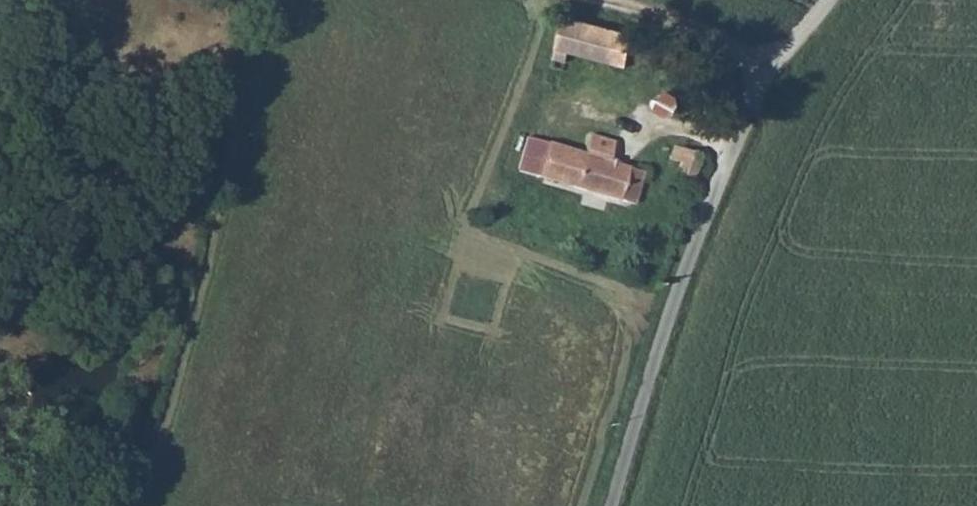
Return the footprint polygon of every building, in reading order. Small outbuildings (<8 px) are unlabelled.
[(626,72),(635,40),(565,22),(554,63),(566,66),(569,56),(626,72)] [(683,112),(685,111),(724,124),(730,90),(689,75),(687,88),(685,87),(682,86),(680,86),(677,86),(675,87),(672,88),(670,90),(668,92),(667,95),(666,97),(666,100),(666,103),(667,105),(669,107),(671,109),(673,111),(675,112),(678,112),(681,112),(683,112)] [(583,154),(547,143),(537,176),(633,205),(643,173),(607,163),(613,143),(588,136),(583,154)] [(527,138),(518,171),(537,176),(547,143),(527,138)] [(691,181),(700,156),(674,146),(668,159),(680,163),(675,177),(691,181)]
